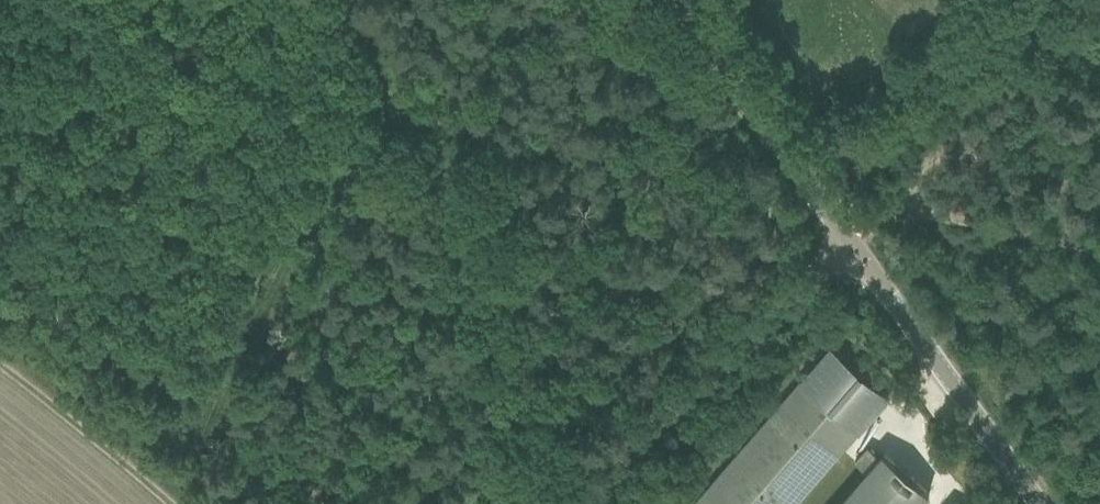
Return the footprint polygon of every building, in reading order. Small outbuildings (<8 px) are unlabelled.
[(800,379),(693,503),(795,503),(859,429),(800,379)] [(931,493),(882,450),(835,503),(921,503),(931,493)]
